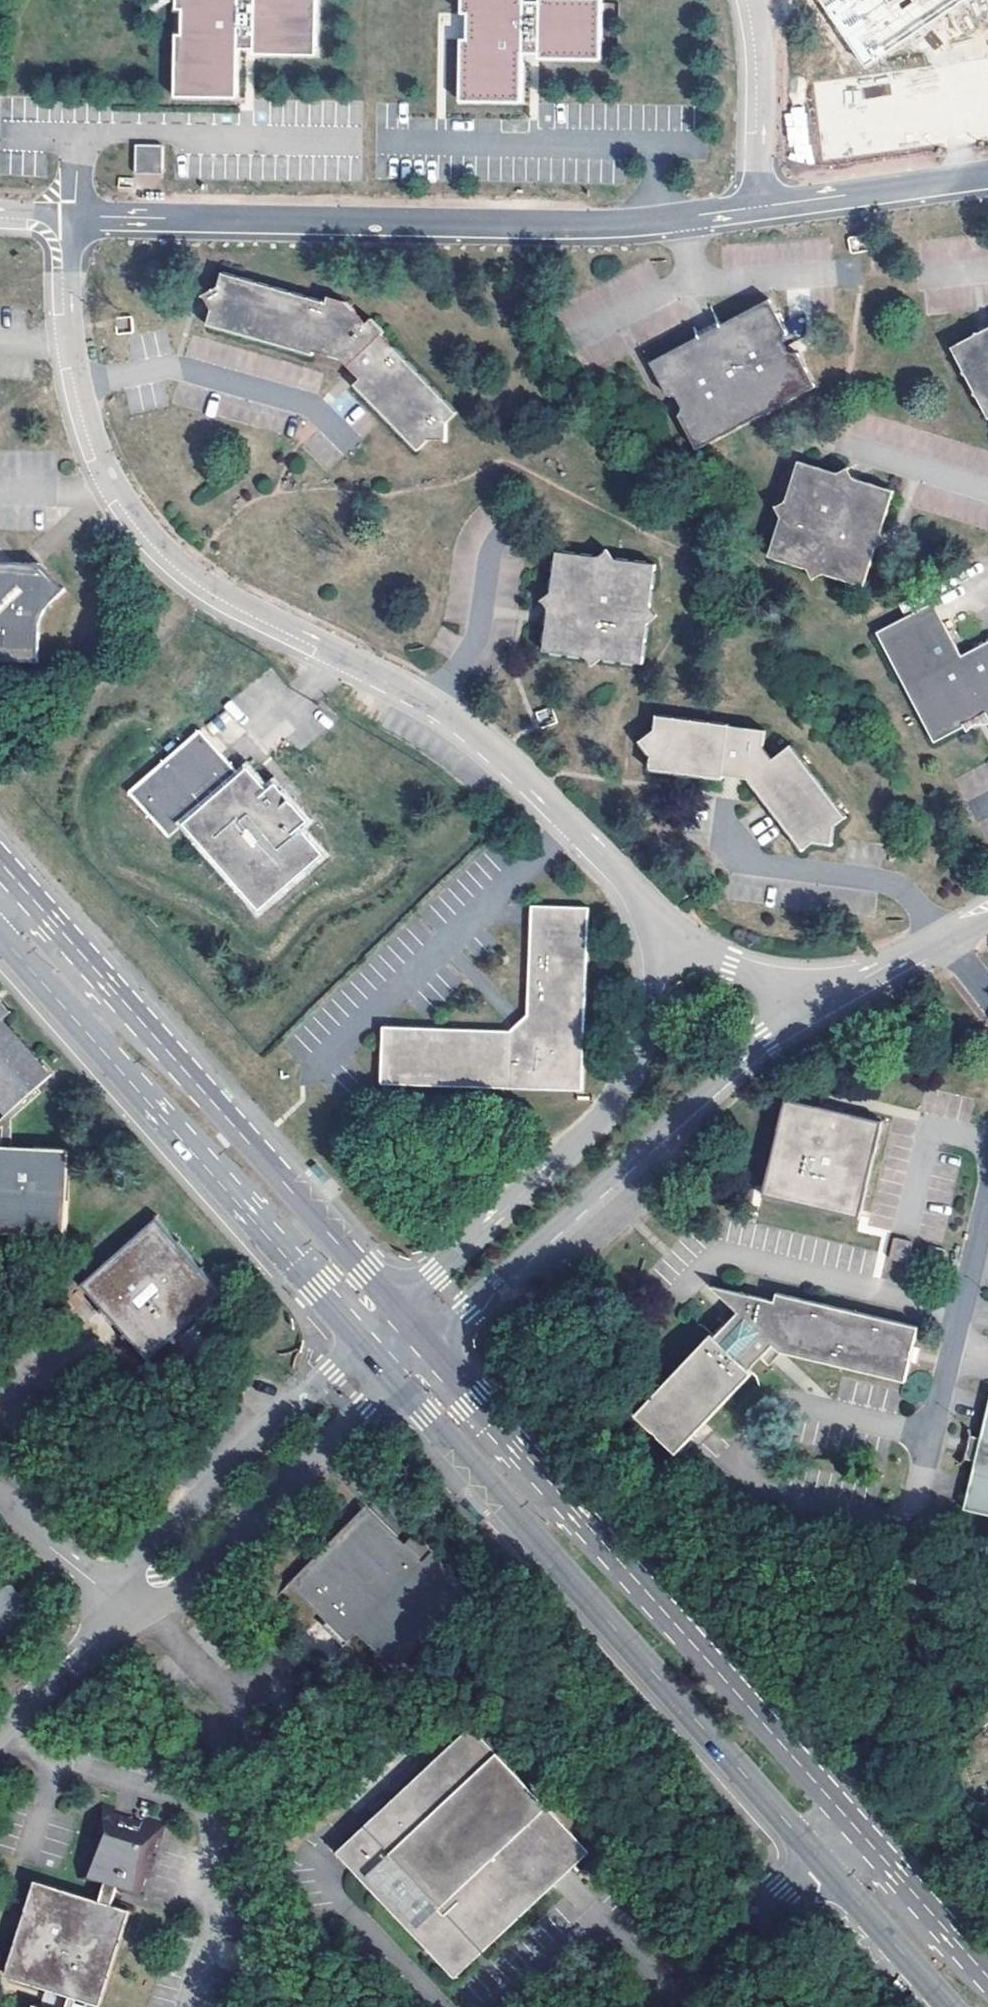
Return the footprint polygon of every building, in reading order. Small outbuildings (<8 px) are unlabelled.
[(177,11),(183,11),(182,36),(176,36),(175,98),(237,100),(238,51),(246,51),(254,51),(253,57),(316,59),(318,0),(177,0),(177,11)] [(462,19),(468,19),(467,44),(461,44),(459,106),(522,108),(523,59),(532,59),(539,59),(539,64),(601,66),(602,4),(540,2),(540,8),(524,7),(525,0),(462,0),(462,19)] [(826,6),(820,19),(828,32),(842,31),(862,62),(899,37),(908,50),(906,32),(918,25),(925,20),(940,29),(933,15),(955,0),(822,0),(826,6)] [(135,146),(135,174),(162,174),(162,146),(135,146)] [(219,282),(216,296),(201,303),(212,318),(208,336),(292,354),(294,345),(300,345),(353,374),(363,380),(354,393),(416,454),(426,443),(440,446),(445,426),(459,413),(391,350),(381,340),(388,334),(375,320),(372,323),(345,305),(325,302),(325,307),(309,302),(219,282)] [(684,412),(679,422),(696,454),(817,391),(800,358),(789,357),(782,343),(788,334),(771,302),(720,328),(724,336),(704,347),(700,339),(649,365),(666,398),(677,398),(684,412)] [(711,333),(700,339),(704,347),(724,336),(720,328),(711,333)] [(956,350),(987,413),(987,333),(956,350)] [(794,465),(781,506),(771,511),(776,522),(764,558),(802,571),(809,586),(827,579),(860,591),(873,552),(885,545),(879,535),(892,499),(853,486),(850,480),(847,475),(836,480),(794,465)] [(654,615),(647,606),(652,566),(614,562),(601,550),(592,559),(551,554),(546,594),(536,603),(539,608),(543,615),(538,654),(582,660),(587,668),(598,661),(639,666),(644,623),(654,615)] [(10,571),(0,570),(0,668),(34,668),(38,622),(40,617),(47,608),(59,594),(37,571),(31,571),(26,577),(19,576),(14,576),(10,571)] [(962,660),(935,608),(876,638),(934,747),(987,719),(987,647),(962,660)] [(762,735),(653,718),(651,733),(636,742),(648,759),(647,771),(717,781),(718,777),(732,779),(742,780),(760,803),(784,832),(800,852),(811,843),(829,846),(830,829),(843,819),(787,748),(769,762),(759,753),(762,735)] [(200,731),(127,796),(170,841),(183,828),(259,910),(323,854),(301,829),(305,819),(274,785),(268,791),(247,768),(240,774),(200,731)] [(517,1031),(505,1030),(381,1028),(381,1087),(580,1094),(581,910),(529,909),(528,1017),(528,1031),(517,1031)] [(528,1031),(528,1017),(505,1030),(517,1031),(528,1031)] [(0,1044),(0,1118),(28,1093),(23,1087),(32,1080),(0,1044)] [(858,1216),(881,1122),(835,1111),(786,1099),(763,1193),(858,1216)] [(5,1235),(57,1230),(57,1199),(52,1146),(21,1146),(0,1148),(0,1235),(5,1235)] [(155,1234),(86,1295),(148,1366),(184,1334),(218,1304),(155,1234)] [(894,1238),(889,1258),(908,1263),(912,1242),(894,1238)] [(907,1380),(920,1324),(777,1294),(775,1303),(709,1288),(736,1299),(725,1311),(729,1316),(631,1395),(666,1441),(754,1372),(750,1368),(764,1357),(770,1365),(778,1359),(785,1354),(907,1380)] [(981,1431),(974,1429),(969,1452),(976,1453),(964,1503),(987,1509),(987,1403),(981,1431)] [(969,1452),(974,1429),(970,1428),(964,1451),(969,1452)] [(467,1604),(429,1563),(420,1571),(365,1512),(286,1587),(323,1627),(332,1636),(342,1646),(350,1639),(389,1679),(467,1604)] [(30,1629),(9,1599),(0,1605),(0,1650),(30,1629)] [(337,1651),(342,1646),(332,1636),(323,1627),(318,1631),(337,1651)] [(458,1732),(327,1860),(450,1984),(470,1964),(464,1958),(470,1951),(476,1958),(545,1889),(541,1884),(548,1877),(556,1869),(561,1874),(580,1856),(458,1732)] [(146,1897),(142,1895),(147,1881),(151,1882),(158,1860),(155,1859),(159,1842),(163,1843),(168,1829),(146,1822),(144,1830),(115,1821),(117,1814),(103,1810),(81,1883),(105,1890),(101,1904),(38,1885),(29,1916),(26,1923),(24,1931),(9,1981),(74,2001),(72,2006),(80,2006),(81,2003),(96,2006),(105,2006),(134,1914),(115,1908),(120,1894),(145,1902),(146,1897)] [(545,1889),(561,1874),(556,1869),(548,1877),(541,1884),(545,1889)] [(26,1923),(29,1916),(23,1914),(18,1930),(24,1931),(26,1923)] [(470,1964),(476,1958),(470,1951),(464,1958),(470,1964)]
